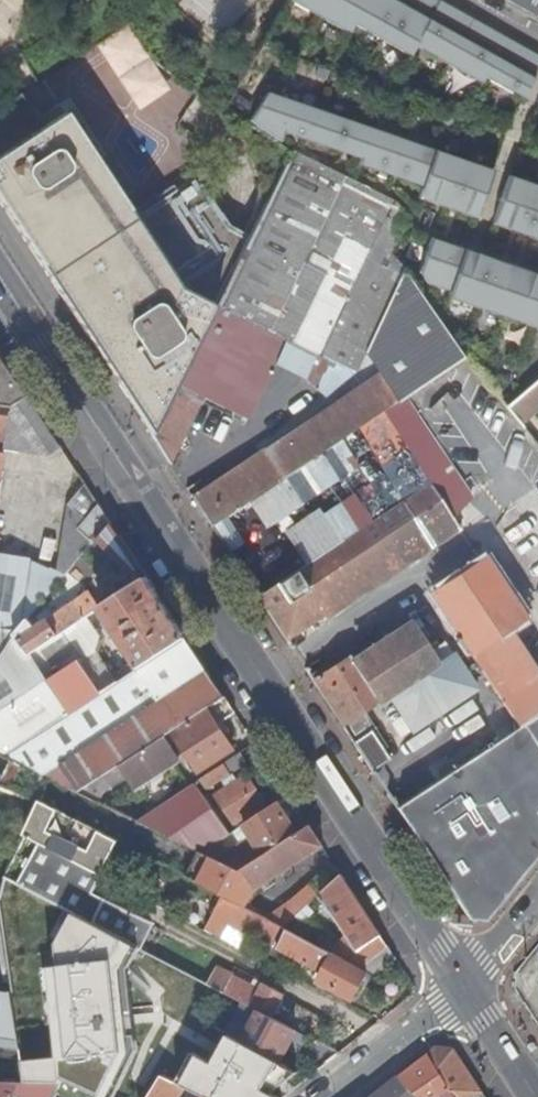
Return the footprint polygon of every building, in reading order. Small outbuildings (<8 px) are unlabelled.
[(348,32),(353,23),(409,54),(414,45),(478,81),(482,75),(521,97),(537,66),(537,55),(510,39),(504,36),(441,0),(290,0),(348,32)] [(534,15),(537,8),(537,0),(508,0),(534,15)] [(155,121),(184,104),(134,21),(95,44),(136,113),(146,106),(155,121)] [(151,435),(251,236),(228,224),(196,175),(133,215),(64,112),(42,125),(20,92),(0,105),(0,203),(151,435)] [(493,171),(266,95),(250,124),(278,143),(281,135),(358,161),(357,167),(421,189),(418,201),(476,220),(493,171)] [(169,462),(199,402),(193,399),(196,393),(202,396),(248,418),(260,395),(272,371),(298,382),(319,402),(351,377),(361,356),(405,265),(406,264),(404,263),(388,255),(393,246),(408,218),(413,210),(396,202),(315,164),(300,157),(292,153),(251,236),(151,435),(169,462)] [(508,177),(492,226),(537,241),(537,187),(508,177)] [(430,239),(418,274),(431,287),(447,292),(446,298),(537,330),(537,276),(430,239)] [(361,356),(374,377),(379,374),(384,381),(392,376),(406,397),(408,396),(444,373),(466,358),(405,265),(361,356)] [(7,449),(50,455),(62,448),(8,365),(0,352),(0,495),(7,449)] [(302,415),(319,402),(298,382),(272,371),(260,395),(302,415)] [(374,377),(192,497),(210,525),(383,412),(406,397),(392,376),(384,381),(379,374),(374,377)] [(537,405),(537,380),(506,406),(518,422),(537,405)] [(199,402),(202,396),(196,393),(193,399),(199,402)] [(430,483),(451,516),(476,499),(408,396),(406,397),(383,412),(428,484),(430,483)] [(277,583),(257,596),(267,613),(285,640),(458,527),(451,516),(430,483),(428,484),(385,512),(299,568),(277,583)] [(62,512),(68,517),(95,541),(111,523),(86,484),(62,512)] [(281,541),(299,568),(385,512),(367,485),(281,541)] [(32,559),(30,617),(69,572),(81,558),(95,541),(68,517),(32,559)] [(93,569),(120,537),(111,523),(95,541),(81,558),(93,569)] [(32,559),(0,553),(0,662),(16,634),(18,631),(29,618),(30,617),(32,559)] [(430,592),(469,653),(508,629),(524,618),(484,557),(430,592)] [(81,582),(93,569),(81,558),(69,572),(81,582)] [(125,646),(139,667),(150,660),(186,637),(172,615),(146,576),(101,606),(100,607),(122,641),(116,644),(119,649),(125,646)] [(83,596),(93,612),(100,607),(101,606),(91,591),(83,596)] [(83,596),(76,601),(87,616),(88,615),(93,612),(83,596)] [(38,627),(29,618),(18,631),(16,634),(30,653),(32,652),(63,632),(87,616),(76,601),(38,627)] [(122,641),(100,607),(93,612),(88,615),(101,636),(96,649),(118,681),(139,667),(125,646),(119,649),(116,644),(122,641)] [(63,632),(80,658),(96,649),(101,636),(88,615),(87,616),(63,632)] [(333,667),(312,680),(340,724),(359,712),(386,694),(410,731),(475,689),(451,652),(434,663),(408,623),(335,670),(333,667)] [(469,653),(518,726),(537,713),(537,673),(508,629),(469,653)] [(50,678),(80,658),(63,632),(32,652),(50,678)] [(96,649),(80,658),(50,678),(32,652),(30,653),(16,634),(0,662),(0,751),(7,754),(37,736),(67,714),(118,681),(96,649)] [(170,692),(207,669),(196,652),(186,637),(150,660),(139,667),(118,681),(67,714),(37,736),(7,754),(45,773),(170,692)] [(217,684),(207,669),(170,692),(45,773),(80,790),(159,739),(172,730),(225,696),(217,684)] [(216,724),(235,712),(225,696),(172,730),(181,744),(198,771),(233,748),(216,724)] [(370,729),(359,712),(340,724),(351,741),(370,729)] [(518,726),(395,807),(469,919),(484,921),(537,854),(537,713),(518,726)] [(390,759),(370,729),(351,741),(371,771),(390,759)] [(159,739),(160,741),(167,753),(181,744),(172,730),(159,739)] [(172,761),(167,753),(160,741),(122,766),(134,785),(172,761)] [(212,855),(202,850),(138,819),(80,790),(45,773),(7,754),(0,751),(0,785),(40,799),(26,832),(101,873),(118,841),(197,883),(212,855)] [(247,760),(241,751),(199,779),(206,788),(247,760)] [(265,801),(269,807),(276,802),(289,794),(284,786),(264,799),(247,773),(215,794),(233,822),(265,801)] [(229,832),(195,782),(138,819),(202,850),(220,838),(229,832)] [(296,832),(276,802),(269,807),(229,832),(220,838),(228,850),(216,857),(240,869),(296,832)] [(254,888),(322,845),(308,824),(296,832),(240,869),(216,857),(212,855),(197,883),(222,896),(283,928),(315,899),(306,889),(281,907),(254,888)] [(115,902),(124,885),(101,873),(26,832),(8,877),(102,927),(115,902)] [(228,850),(220,838),(202,850),(212,855),(216,857),(228,850)] [(328,940),(321,948),(358,967),(387,947),(361,906),(341,875),(322,893),(346,933),(334,947),(328,940)] [(51,1082),(30,923),(201,1013),(205,1003),(235,1019),(244,1002),(223,991),(202,980),(145,950),(102,927),(8,877),(0,899),(0,910),(20,1059),(22,1081),(24,1081),(27,1081),(38,1082),(51,1082)] [(306,889),(315,899),(318,896),(309,887),(306,889)] [(222,896),(204,929),(253,955),(258,947),(280,959),(284,951),(316,970),(322,973),(320,978),(318,982),(352,1000),(367,971),(358,967),(321,948),(283,928),(222,896)] [(115,902),(102,927),(145,950),(156,929),(159,924),(115,902)] [(213,959),(156,929),(145,950),(202,980),(211,964),(213,959)] [(369,973),(393,955),(387,947),(358,967),(367,971),(369,973)] [(211,964),(202,980),(223,991),(232,975),(211,964)] [(322,973),(316,970),(313,975),(320,978),(322,973)] [(259,989),(232,975),(223,991),(244,1002),(259,1011),(272,1017),(284,993),(263,982),(259,989)] [(20,1059),(8,978),(0,978),(0,1056),(20,1059)] [(117,1096),(147,1096),(162,1074),(184,1085),(208,1096),(281,1096),(283,1095),(271,1080),(213,1052),(211,1057),(77,986),(65,1010),(78,1017),(65,1042),(133,1077),(126,1090),(122,1088),(117,1096)] [(279,1061),(295,1030),(272,1017),(259,1011),(242,1042),(279,1061)] [(482,1092),(474,1079),(454,1049),(439,1046),(399,1077),(415,1093),(431,1083),(440,1095),(443,1093),(450,1089),(455,1096),(474,1096),(482,1092)] [(184,1085),(162,1074),(147,1096),(176,1096),(184,1085)] [(415,1093),(399,1077),(389,1085),(374,1096),(373,1096),(419,1096),(415,1093)] [(60,1082),(51,1082),(38,1082),(27,1081),(24,1081),(22,1081),(0,1079),(0,1096),(54,1096),(60,1082)]
